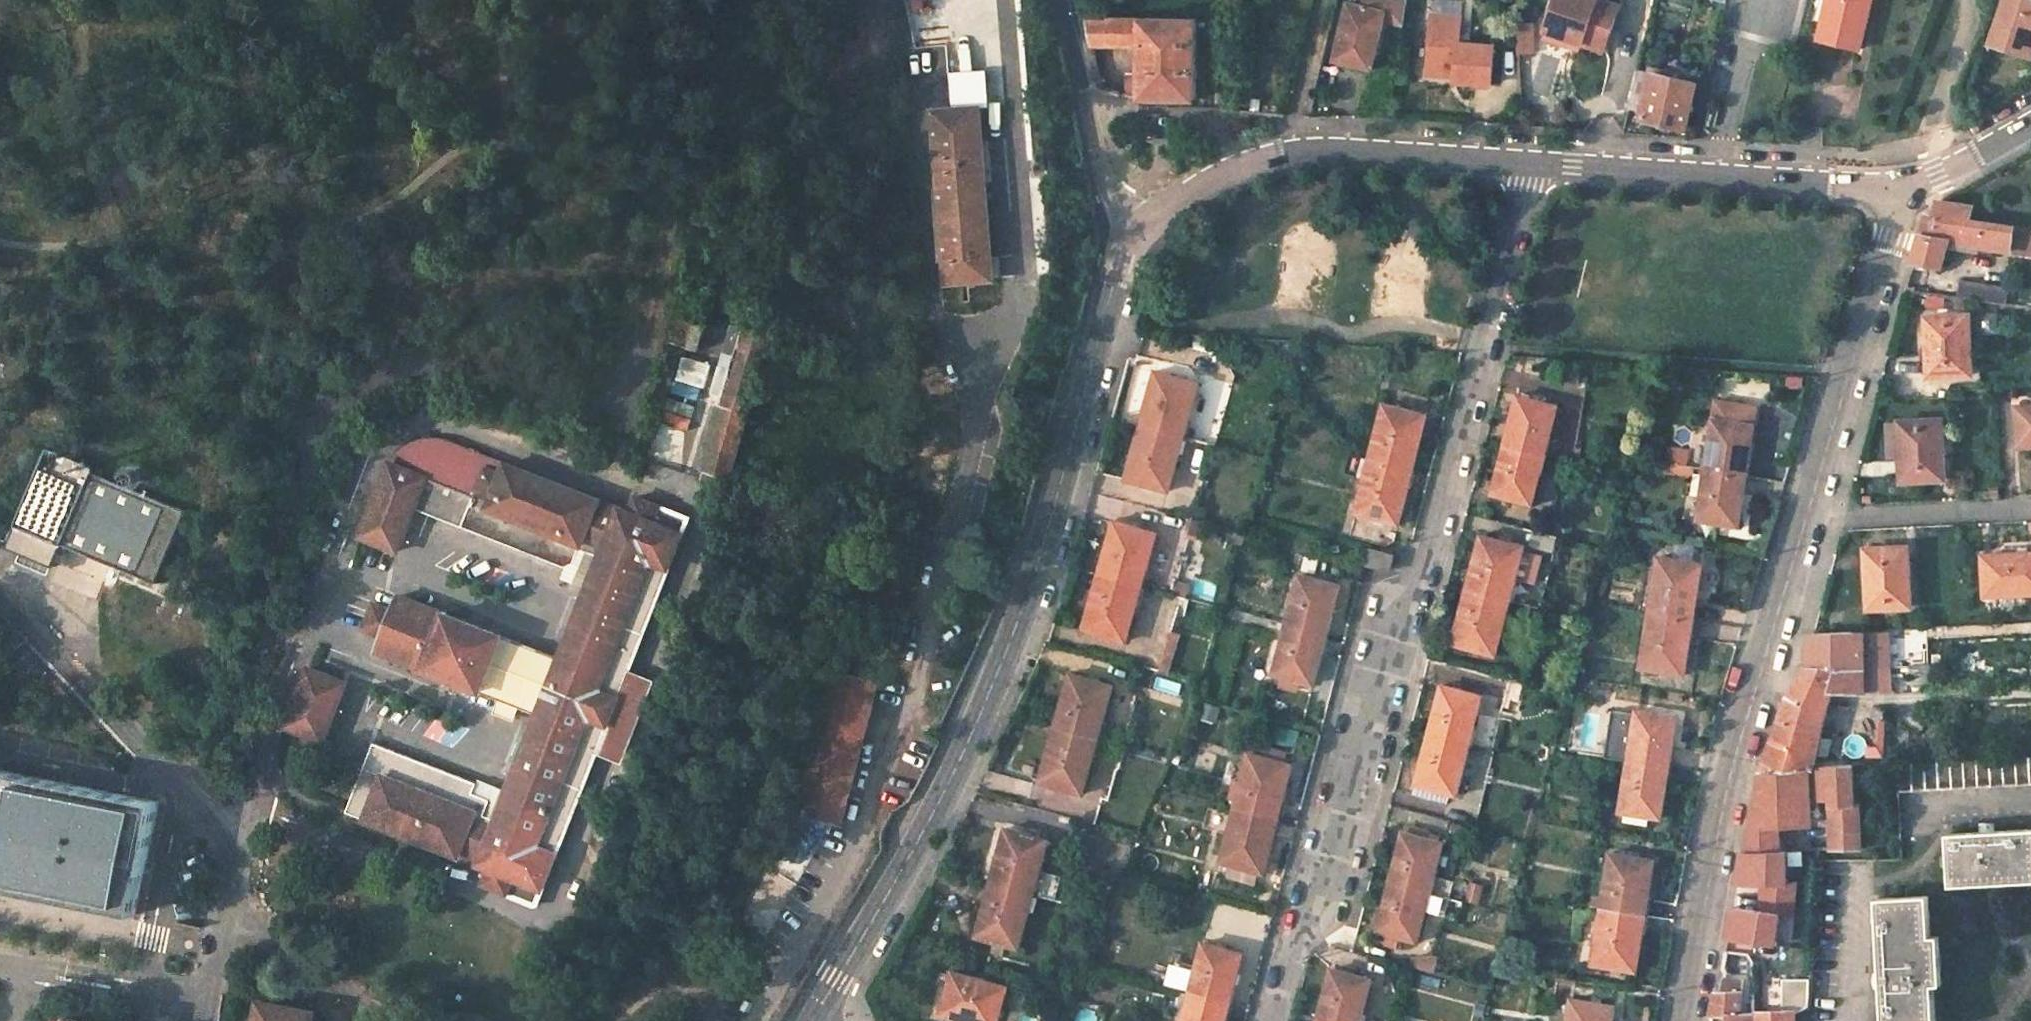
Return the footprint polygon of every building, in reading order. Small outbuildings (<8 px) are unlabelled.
[(1374,70),(1384,21),(1405,25),(1408,0),(1367,0),(1365,9),(1347,4),(1341,35),(1348,37),(1342,64),(1374,70)] [(1599,0),(1555,0),(1544,32),(1547,33),(1579,43),(1604,51),(1618,7),(1599,0)] [(1819,39),(1859,48),(1871,0),(1829,0),(1819,39)] [(1990,43),(2030,57),(2030,0),(2004,0),(1990,43)] [(1460,19),(1432,18),(1428,76),(1457,77),(1457,82),(1491,84),(1493,47),(1459,45),(1460,19)] [(1142,21),(1086,20),(1092,46),(1142,46),(1142,21)] [(1198,22),(1142,21),(1142,46),(1142,75),(1128,75),(1128,97),(1141,99),(1198,100),(1198,22)] [(1579,43),(1547,33),(1545,39),(1577,50),(1579,43)] [(1348,37),(1341,35),(1335,62),(1342,64),(1348,37)] [(1697,84),(1639,71),(1630,111),(1645,114),(1644,120),(1687,128),(1697,84)] [(977,107),(930,110),(943,282),(991,279),(991,275),(998,274),(996,255),(989,255),(983,182),(991,181),(987,140),(979,141),(977,107)] [(1972,207),(1939,201),(1937,217),(1927,215),(1927,216),(1919,246),(1914,262),(1943,266),(1949,241),(2010,251),(2013,226),(1970,220),(1972,207)] [(2006,287),(1960,281),(1957,299),(2004,305),(2006,287)] [(1967,315),(1926,316),(1927,349),(1928,376),(1966,374),(1965,345),(1969,344),(1967,315)] [(1913,317),(1915,349),(1927,349),(1926,316),(1913,317)] [(675,320),(669,344),(697,352),(704,328),(675,320)] [(744,348),(724,411),(748,420),(768,357),(775,334),(749,326),(741,347),(744,348)] [(1156,371),(1141,424),(1182,435),(1187,417),(1190,418),(1200,383),(1156,371)] [(1516,420),(1509,444),(1544,453),(1550,434),(1554,435),(1562,406),(1523,396),(1516,420)] [(1383,404),(1369,458),(1411,469),(1415,451),(1418,452),(1423,434),(1427,416),(1383,404)] [(2017,406),(2019,440),(2030,440),(2030,405),(2017,406)] [(724,411),(703,469),(729,477),(748,420),(724,411)] [(1899,421),(1902,481),(1921,480),(1940,479),(1938,450),(1943,450),(1942,419),(1899,421)] [(1715,420),(1706,469),(1744,475),(1746,460),(1750,461),(1756,426),(1715,420)] [(1141,424),(1126,479),(1169,491),(1179,456),(1176,455),(1182,435),(1141,424)] [(588,589),(561,658),(401,597),(395,611),(378,605),(367,630),(385,638),(379,652),(501,699),(498,712),(515,720),(520,708),(537,715),(505,799),(500,813),(487,807),(470,799),(474,787),(374,748),(347,813),(457,856),(461,847),(483,855),(480,865),(489,869),(483,885),(537,907),(596,755),(629,671),(688,519),(635,498),(628,514),(617,511),(614,520),(593,512),(597,502),(436,439),(427,440),(419,441),(411,445),(404,449),(397,455),(392,462),(361,538),(400,552),(422,495),(428,480),(443,486),(473,497),(463,525),(564,568),(574,564),(594,572),(588,589)] [(1502,470),(1496,495),(1535,505),(1543,473),(1539,472),(1544,453),(1509,444),(1502,470)] [(63,543),(93,470),(95,465),(48,446),(8,545),(55,564),(63,543)] [(1369,458),(1354,513),(1398,525),(1403,507),(1408,489),(1405,488),(1411,469),(1369,458)] [(127,460),(118,481),(158,496),(166,476),(127,460)] [(729,477),(703,469),(701,480),(726,488),(729,477)] [(1706,469),(1698,520),(1739,527),(1745,496),(1741,495),(1744,475),(1706,469)] [(63,543),(157,581),(186,508),(158,496),(118,481),(93,470),(63,543)] [(428,480),(422,495),(437,500),(443,486),(428,480)] [(593,512),(614,520),(617,511),(597,502),(593,512)] [(1115,520),(1099,574),(1140,584),(1145,567),(1148,568),(1158,532),(1115,520)] [(1476,564),(1469,591),(1511,602),(1515,584),(1518,585),(1527,549),(1484,537),(1476,564)] [(1885,546),(1865,547),(1869,607),(1911,606),(1910,576),(1906,577),(1905,545),(1885,546)] [(1371,550),(1368,565),(1391,572),(1395,557),(1392,556),(1371,550)] [(1983,554),(1985,589),(2019,588),(2019,593),(2030,592),(2030,552),(2027,552),(1983,554)] [(1658,558),(1649,613),(1692,619),(1694,602),(1698,602),(1703,566),(1658,558)] [(561,576),(588,589),(594,572),(574,564),(564,568),(561,576)] [(1099,574),(1084,628),(1127,641),(1140,599),(1136,598),(1140,584),(1099,574)] [(1299,576),(1286,624),(1322,634),(1326,618),(1331,619),(1335,604),(1340,587),(1299,576)] [(1462,617),(1454,644),(1497,657),(1508,620),(1505,619),(1511,602),(1469,591),(1462,617)] [(1649,613),(1641,668),(1685,676),(1691,639),(1688,639),(1692,619),(1649,613)] [(1286,624),(1272,676),(1313,687),(1317,671),(1321,655),(1316,654),(1322,634),(1286,624)] [(1809,653),(1809,662),(1809,663),(1866,667),(1866,666),(1866,630),(1814,632),(1809,643),(1809,653)] [(1834,687),(1866,690),(1866,667),(1809,663),(1803,673),(1798,683),(1834,687)] [(348,684),(310,669),(287,728),(325,743),(348,684)] [(629,671),(596,755),(622,766),(654,680),(629,671)] [(876,684),(835,674),(804,815),(845,825),(876,684)] [(1071,676),(1057,728),(1097,739),(1101,723),(1104,725),(1114,688),(1071,676)] [(1834,687),(1798,683),(1788,698),(1782,717),(1765,761),(1762,768),(1813,766),(1834,687)] [(1437,711),(1430,735),(1466,744),(1471,724),(1475,725),(1482,697),(1444,686),(1437,711)] [(1645,712),(1675,716),(1676,707),(1674,703),(1651,699),(1646,702),(1645,712)] [(1636,710),(1627,762),(1666,768),(1668,751),(1673,752),(1678,717),(1675,716),(1645,712),(1636,710)] [(1057,728),(1041,784),(1084,797),(1094,761),(1091,760),(1097,739),(1057,728)] [(1423,760),(1417,784),(1456,796),(1465,763),(1461,761),(1466,744),(1430,735),(1423,760)] [(1247,754),(1232,807),(1274,819),(1279,800),(1283,801),(1287,783),(1291,765),(1247,754)] [(1897,761),(1899,791),(2030,783),(2030,754),(1897,761)] [(1627,762),(1619,812),(1624,813),(1651,817),(1660,818),(1666,786),(1662,785),(1666,768),(1627,762)] [(1813,766),(1762,768),(1756,798),(1752,821),(1749,826),(1745,851),(1779,850),(1778,826),(1802,825),(1801,802),(1829,801),(1831,849),(1861,848),(1859,801),(1853,801),(1852,763),(1813,766)] [(138,914),(144,885),(143,885),(151,845),(153,846),(158,819),(156,819),(159,801),(0,769),(0,887),(138,914)] [(500,813),(505,799),(492,794),(487,807),(500,813)] [(1232,807),(1218,865),(1227,867),(1256,876),(1261,878),(1267,859),(1272,840),(1269,839),(1274,819),(1232,807)] [(1651,817),(1624,813),(1623,820),(1650,824),(1651,817)] [(830,831),(804,815),(737,923),(763,939),(830,831)] [(1992,831),(1992,825),(1977,827),(1978,832),(1967,832),(1948,833),(1950,884),(2030,879),(2030,828),(1992,831)] [(1007,830),(992,881),(1031,891),(1035,877),(1038,878),(1048,842),(1007,830)] [(1397,860),(1391,883),(1426,893),(1430,877),(1435,878),(1443,845),(1404,835),(1397,860)] [(483,855),(461,847),(457,856),(480,865),(483,855)] [(1610,853),(1600,908),(1642,914),(1645,897),(1648,898),(1654,861),(1610,853)] [(1256,876),(1227,867),(1225,881),(1252,888),(1256,876)] [(992,881),(976,936),(1019,948),(1029,913),(1026,912),(1031,891),(992,881)] [(1384,909),(1377,933),(1416,944),(1426,911),(1421,910),(1426,893),(1391,883),(1384,909)] [(1879,970),(1873,970),(1873,985),(1880,985),(1881,1017),(1882,1020),(1933,1020),(1931,982),(1939,981),(1937,932),(1928,933),(1926,893),(1875,896),(1879,970)] [(1791,941),(1793,909),(1738,905),(1736,937),(1791,941)] [(1600,908),(1591,963),(1635,971),(1642,935),(1638,934),(1642,914),(1600,908)] [(1203,941),(1190,991),(1225,1000),(1230,983),(1234,984),(1239,968),(1243,952),(1203,941)] [(1747,954),(1724,952),(1721,973),(1753,972),(1753,963),(1747,954)] [(1316,1019),(1325,1020),(1354,1020),(1357,1012),(1361,1013),(1370,979),(1331,967),(1323,994),(1316,1019)] [(940,1015),(959,1020),(961,1020),(998,1020),(1007,988),(953,972),(940,1015)] [(1783,979),(1782,1011),(1737,1013),(1727,1014),(1727,1020),(1793,1020),(1793,1011),(1808,1005),(1810,978),(1783,979)] [(1744,979),(1720,979),(1718,991),(1713,992),(1713,996),(1710,1014),(1727,1014),(1737,1013),(1744,979)] [(1182,1020),(1225,1020),(1221,1019),(1223,1009),(1225,1000),(1190,991),(1182,1020)] [(1567,1020),(1614,1020),(1616,1006),(1571,999),(1567,1020)] [(260,1003),(257,1020),(315,1020),(316,1014),(260,1003)]
